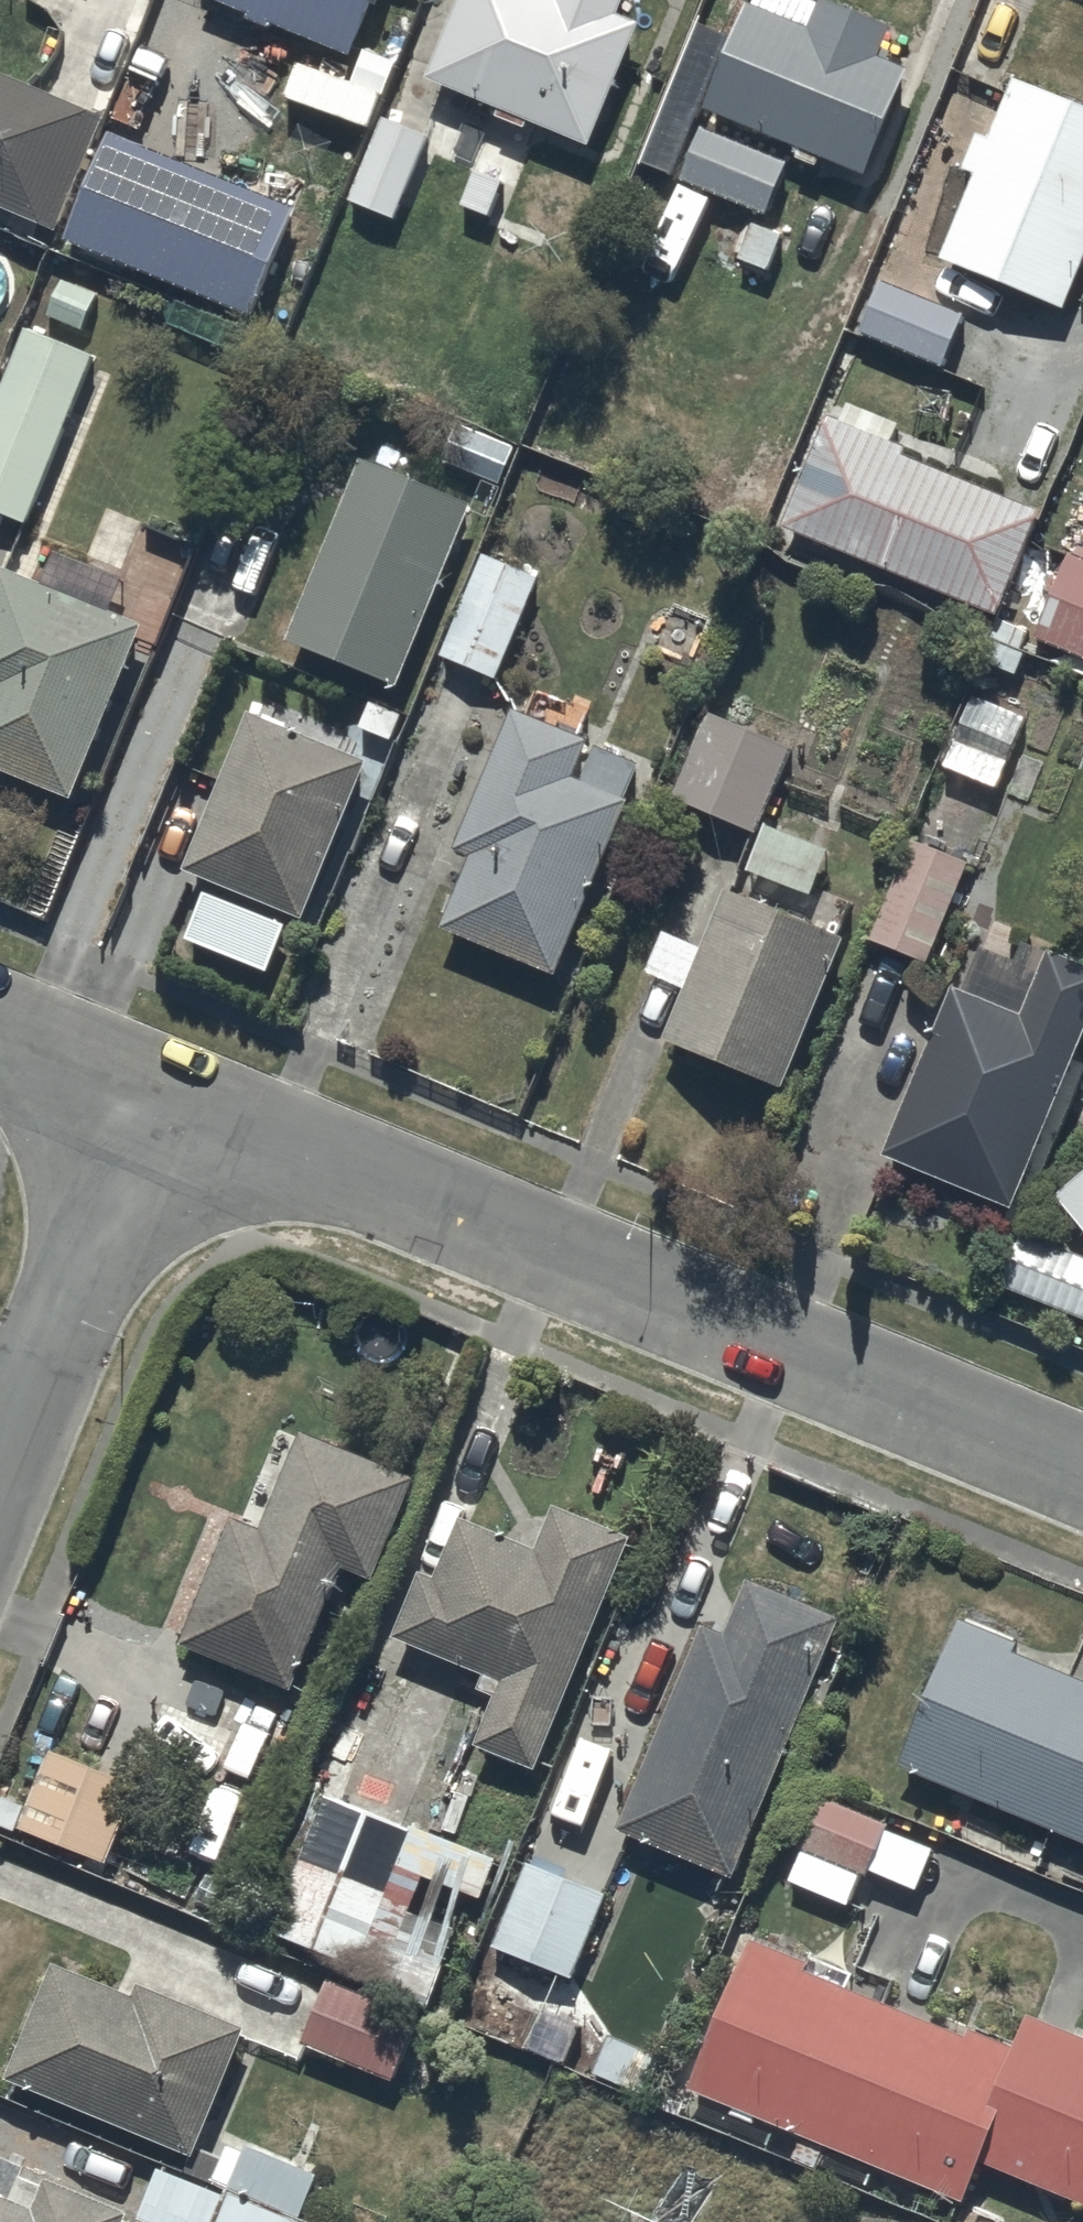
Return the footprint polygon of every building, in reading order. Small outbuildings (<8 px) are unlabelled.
[(198,5),(347,69),(376,0),(200,0),(198,5)] [(640,43),(620,35),(635,0),(554,0),(552,4),(542,0),(470,0),(428,97),(588,165),(640,43)] [(747,20),(706,126),(802,163),(797,177),(815,184),(818,176),(868,195),(910,88),(879,76),(892,43),(783,0),(764,0),(755,23),(747,20)] [(301,67),(284,115),(364,144),(393,64),(367,55),(355,87),(301,67)] [(59,245),(105,133),(0,90),(0,221),(59,245)] [(975,189),(941,276),(1064,324),(1082,274),(1082,123),(1013,96),(991,153),(974,147),(960,183),(975,189)] [(428,143),(384,125),(351,218),(396,234),(428,143)] [(789,174),(701,135),(676,192),(758,229),(739,270),(765,282),(785,238),(765,229),(789,174)] [(294,223),(111,148),(66,257),(249,332),(294,223)] [(863,340),(860,348),(943,380),(966,320),(870,283),(850,335),(863,340)] [(93,371),(98,357),(28,329),(0,400),(0,530),(25,540),(93,371)] [(826,430),(780,542),(998,631),(1040,527),(993,508),(1002,486),(844,421),(838,436),(826,430)] [(471,519),(361,474),(286,657),(396,702),(471,519)] [(542,587),(487,563),(441,668),(495,692),(542,587)] [(1036,654),(1082,674),(1082,579),(1069,573),(1036,654)] [(0,585),(0,789),(70,818),(142,642),(0,585)] [(711,718),(710,723),(671,809),(755,847),(797,757),(711,718)] [(373,775),(255,723),(183,884),(210,896),(185,951),(262,985),(285,933),(300,939),(373,775)] [(539,733),(536,738),(513,728),(453,866),(471,874),(441,943),(555,993),(589,916),(581,913),(623,816),(642,774),(601,756),(599,760),(539,733)] [(976,872),(916,845),(869,953),(929,979),(976,872)] [(845,955),(725,907),(702,960),(661,943),(642,990),(683,1006),(663,1056),(785,1105),(845,955)] [(953,1004),(881,1175),(1008,1229),(1082,1053),(1082,984),(1047,969),(1020,1032),(953,1004)] [(1055,1197),(1065,1209),(1059,1215),(1082,1244),(1082,1173),(1055,1197)] [(1001,1301),(1082,1333),(1082,1270),(1025,1247),(1001,1301)] [(414,1497),(302,1449),(257,1544),(234,1534),(181,1659),(290,1707),(343,1583),(372,1596),(414,1497)] [(536,1564),(460,1537),(433,1599),(417,1593),(391,1655),(484,1693),(477,1710),(495,1717),(478,1760),(536,1783),(630,1553),(550,1524),(536,1564)] [(723,1651),(701,1643),(617,1849),(735,1894),(839,1633),(744,1597),(723,1651)] [(1050,1844),(1042,1864),(1066,1874),(1074,1854),(1082,1858),(1082,1693),(1020,1667),(1022,1660),(956,1633),(895,1780),(923,1792),(1050,1844)] [(47,1766),(23,1818),(0,1808),(0,1838),(103,1879),(140,1795),(96,1776),(92,1785),(47,1766)] [(887,1827),(816,1796),(812,1807),(806,1804),(783,1856),(800,1863),(788,1891),(848,1917),(861,1888),(865,1889),(886,1842),(881,1840),(887,1827)] [(497,1871),(329,1809),(269,1953),(353,1984),(350,1991),(436,2023),(454,1974),(399,1954),(421,1893),(481,1915),(497,1871)] [(573,1990),(605,1909),(526,1878),(494,1959),(573,1990)] [(804,1987),(808,1978),(747,1954),(686,2105),(733,2124),(731,2129),(753,2138),(754,2134),(799,2152),(790,2172),(813,2182),(822,2160),(966,2218),(981,2181),(1082,2221),(1082,2053),(1027,2030),(1014,2062),(969,2044),(965,2053),(804,1987)] [(134,2015),(53,1980),(5,2092),(190,2173),(244,2050),(138,2004),(134,2015)] [(414,2031),(324,1993),(299,2053),(389,2091),(414,2031)] [(159,2184),(143,2221),(305,2221),(317,2187),(247,2161),(245,2166),(225,2158),(212,2195),(228,2201),(225,2208),(159,2184)] [(46,2196),(35,2221),(108,2221),(46,2196)] [(0,2209),(0,2221),(32,2221),(0,2209)]
